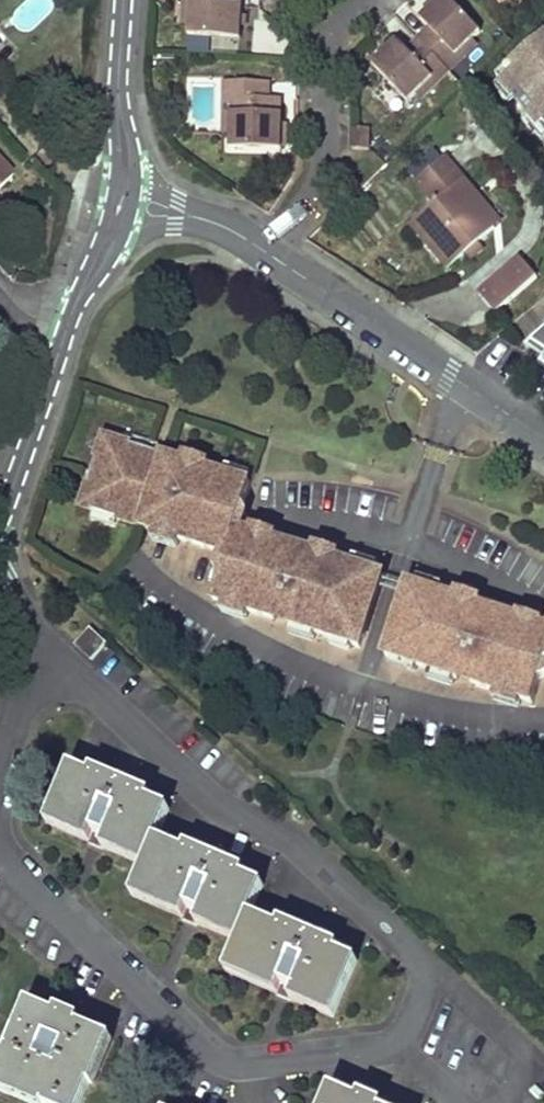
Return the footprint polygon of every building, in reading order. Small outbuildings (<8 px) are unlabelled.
[(178,26),(185,26),(187,3),(191,3),(191,0),(179,0),(178,26)] [(191,3),(187,3),(185,26),(184,36),(235,40),(237,18),(238,5),(227,4),(227,0),(191,0),(191,3)] [(480,31),(450,0),(439,0),(434,5),(420,18),(427,26),(416,37),(440,62),(451,51),(455,55),(472,38),(480,31)] [(381,54),(359,76),(395,113),(405,103),(421,87),(418,84),(440,62),(416,37),(403,48),(396,40),(381,54)] [(477,43),(472,38),(455,55),(451,51),(440,62),(448,71),(477,43)] [(543,133),(543,40),(498,79),(543,133)] [(448,71),(440,62),(418,84),(421,87),(405,103),(411,108),(448,71)] [(230,114),(230,133),(231,150),(281,149),(281,123),(280,97),(269,98),(269,80),(233,81),(234,113),(230,114)] [(218,134),(230,133),(230,114),(234,113),(233,81),(218,82),(218,134)] [(368,128),(350,128),(350,150),(367,150),(368,128)] [(456,171),(443,157),(415,181),(428,195),(432,191),(449,177),(456,171)] [(0,166),(0,187),(11,177),(0,166)] [(449,177),(432,191),(440,199),(456,186),(449,177)] [(440,199),(410,224),(445,267),(492,229),(467,199),(473,195),(462,181),(456,186),(440,199)] [(498,223),(473,195),(467,199),(492,229),(498,223)] [(523,257),(479,293),(496,312),(539,277),(523,257)] [(532,343),(541,349),(543,351),(543,333),(532,343)] [(523,351),(535,360),(542,365),(543,363),(543,351),(541,349),(532,343),(523,351)] [(249,494),(252,483),(165,456),(164,461),(150,457),(152,452),(106,437),(82,509),(204,548),(220,495),(249,494)] [(165,456),(152,452),(150,457),(164,461),(165,456)] [(229,556),(238,529),(249,494),(220,495),(204,548),(229,556)] [(299,548),(238,529),(229,556),(215,600),(277,620),(278,616),(291,621),(290,624),(362,646),(385,575),(312,552),(310,557),(297,553),(299,548)] [(312,552),(299,548),(297,553),(310,557),(312,552)] [(389,654),(461,677),(462,674),(475,678),(474,681),(536,701),(543,675),(543,625),(497,610),(496,615),(483,611),(484,606),(411,583),(389,654)] [(497,610),(484,606),(483,611),(496,615),(497,610)] [(90,661),(105,644),(89,631),(74,646),(90,661)] [(167,810),(70,769),(49,818),(148,860),(136,891),(242,937),(229,967),(334,1013),(357,960),(249,917),(253,908),(261,887),(156,840),(159,832),(167,810)] [(0,1071),(0,1088),(35,1102),(81,1102),(108,1039),(28,1006),(0,1071)] [(325,1102),(359,1102),(330,1091),(325,1102)]
